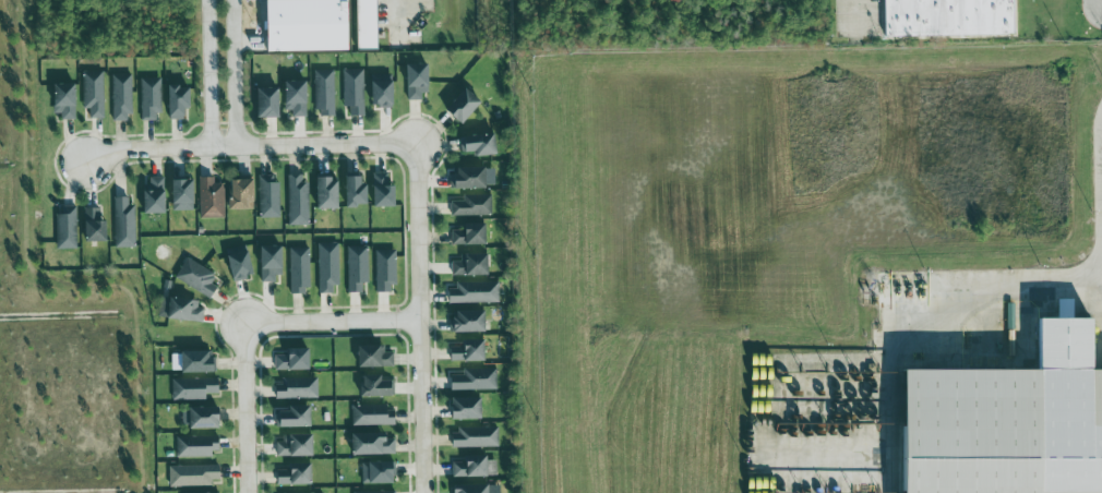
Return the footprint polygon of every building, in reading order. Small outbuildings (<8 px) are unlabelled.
[(268,49),(268,0),(349,0),(349,49),(268,49)] [(359,49),(359,0),(382,0),(382,49),(359,49)] [(889,36),(889,0),(1019,0),(1020,36),(889,36)] [(407,64),(431,63),(432,98),(408,99),(407,64)] [(315,70),(336,69),(337,116),(316,117),(315,70)] [(344,70),(364,69),(366,112),(344,112),(344,70)] [(84,71),(104,70),(107,115),(87,116),(84,71)] [(371,73),(393,71),(395,104),(374,106),(371,73)] [(112,74),(132,73),(135,116),(115,117),(112,74)] [(142,76),(163,75),(165,111),(157,112),(157,120),(143,121),(142,76)] [(287,81),(308,80),(310,111),(289,112),(287,81)] [(170,83),(191,82),(193,106),(185,106),(187,118),(173,119),(170,83)] [(58,85),(76,83),(80,117),(61,119),(58,85)] [(459,83),(480,99),(459,125),(440,109),(459,83)] [(259,88),(279,87),(282,117),(261,118),(259,88)] [(464,133),(467,157),(500,154),(496,130),(464,133)] [(342,164),(361,163),(363,202),(344,204),(342,164)] [(454,168),(456,189),(490,185),(488,165),(454,168)] [(313,169),(332,168),(333,206),(315,206),(313,169)] [(372,168),(391,169),(390,206),(371,205),(372,168)] [(199,175),(224,172),(226,217),(201,218),(199,175)] [(289,172),(307,172),(309,223),(291,224),(289,172)] [(261,176),(263,215),(282,214),(280,175),(261,176)] [(143,179),(165,178),(167,211),(145,212),(143,179)] [(173,180),(193,179),(194,206),(175,207),(173,180)] [(232,180),(255,179),(256,201),(248,201),(248,208),(228,208),(228,196),(232,196),(232,180)] [(113,195),(137,194),(140,245),(116,246),(113,195)] [(453,201),(453,215),(491,215),(491,194),(465,194),(465,201),(453,201)] [(59,204),(79,203),(79,246),(59,246),(59,204)] [(84,206),(103,206),(104,241),(85,241),(84,206)] [(467,225),(492,224),(492,242),(453,242),(453,229),(468,229),(467,225)] [(225,250),(248,242),(259,276),(235,284),(225,250)] [(318,243),(339,242),(340,288),(320,289),(318,243)] [(261,245),(282,244),(284,279),(263,280),(261,245)] [(291,246),(311,245),(313,291),(302,291),(294,291),(291,246)] [(348,245),(369,245),(369,292),(348,292),(348,245)] [(378,249),(397,248),(399,289),(380,290),(378,249)] [(490,273),(454,275),(453,261),(465,260),(464,253),(488,251),(490,273)] [(185,254),(172,278),(209,298),(221,274),(185,254)] [(499,279),(499,300),(450,301),(450,288),(458,288),(458,279),(499,279)] [(159,297),(158,317),(205,321),(206,300),(159,297)] [(488,330),(453,332),(452,311),(487,310),(488,330)] [(1100,362),(1101,362),(1101,492),(889,492),(890,364),(1043,366),(1044,316),(1100,316),(1100,362)] [(465,339),(488,337),(489,359),(454,362),(453,346),(465,345),(465,339)] [(361,344),(387,345),(387,350),(395,350),(395,365),(361,365),(361,344)] [(289,347),(311,346),(311,368),(277,369),(277,354),(289,354),(289,347)] [(182,350),(215,351),(215,371),(181,371),(182,350)] [(453,373),(466,373),(466,369),(496,368),(498,387),(453,389),(453,373)] [(173,377),(220,375),(220,393),(208,393),(209,400),(175,401),(173,377)] [(287,376),(318,375),(319,399),(277,400),(276,385),(287,385),(287,376)] [(362,375),(362,395),(394,395),(393,378),(383,378),(383,375),(362,375)] [(482,419),(452,419),(451,396),(482,396),(482,419)] [(352,402),(352,425),(398,425),(398,401),(352,402)] [(187,408),(220,406),(221,424),(188,426),(187,408)] [(278,406),(312,406),(312,424),(278,423),(278,406)] [(453,425),(498,424),(499,445),(453,446),(453,425)] [(288,433),(312,431),(314,454),(280,456),(279,443),(288,442),(288,433)] [(354,433),(388,432),(388,440),(395,438),(395,450),(355,453),(354,433)] [(178,437),(220,436),(220,454),(178,455),(178,437)] [(454,461),(467,460),(467,455),(490,454),(490,459),(498,459),(498,473),(455,476),(454,461)] [(362,460),(395,459),(395,482),(362,483),(362,460)] [(290,461),(312,460),(312,484),(279,485),(278,471),(290,470),(290,461)] [(169,464),(169,486),(220,486),(220,464),(169,464)] [(456,492),(487,492),(487,482),(455,484),(456,492)]
